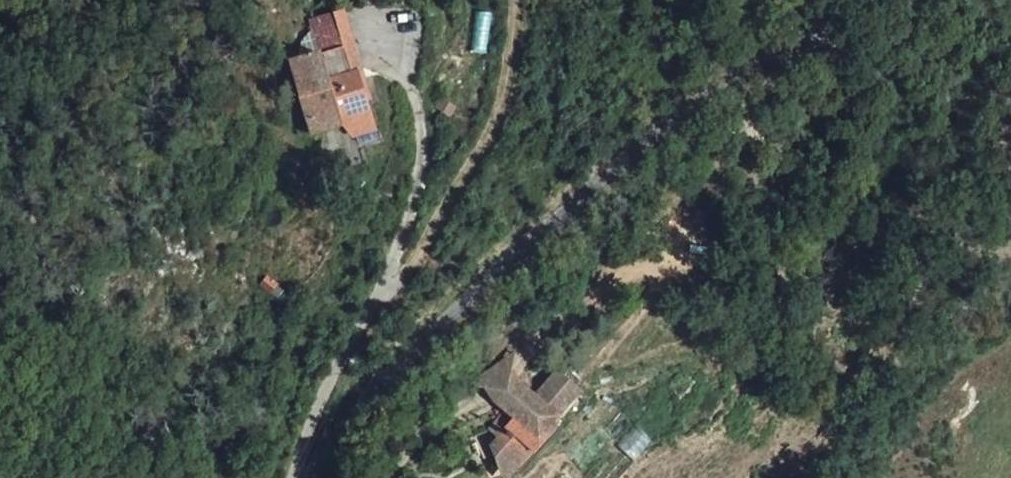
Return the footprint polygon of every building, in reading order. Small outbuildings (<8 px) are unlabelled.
[(308,21),(318,57),(352,47),(342,12),(308,21)] [(360,75),(352,47),(318,57),(326,85),(357,76),(360,75)] [(367,111),(357,76),(326,85),(318,57),(291,64),(310,132),(341,123),(347,122),(353,140),(373,134),(367,111)] [(311,137),(343,128),(341,123),(310,132),(311,137)] [(512,376),(500,365),(480,389),(491,399),(512,376)] [(537,400),(521,384),(499,407),(510,419),(493,438),(501,445),(493,454),(500,475),(522,465),(583,396),(560,374),(537,400)] [(499,407),(521,384),(512,376),(491,399),(499,407)]
